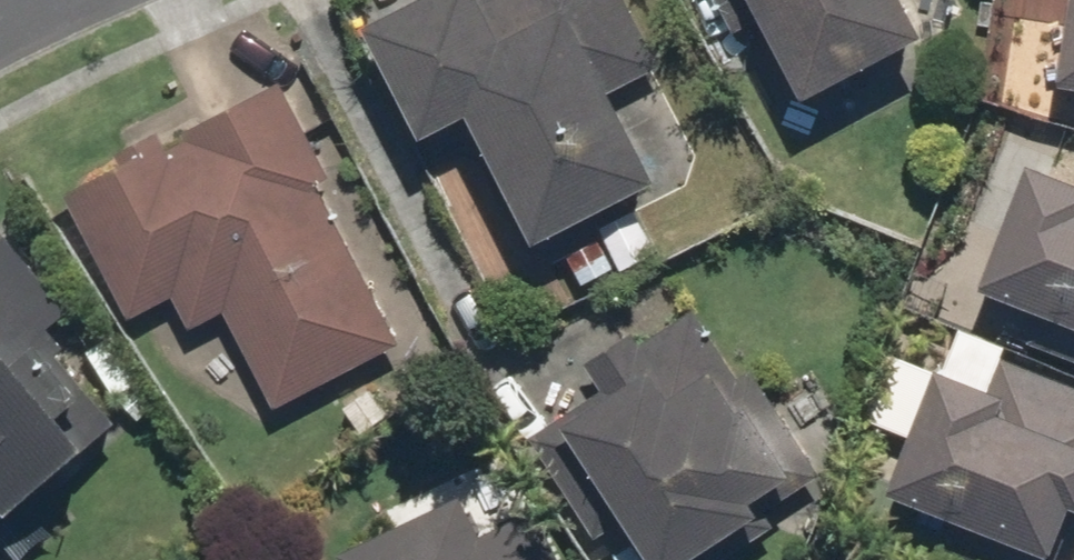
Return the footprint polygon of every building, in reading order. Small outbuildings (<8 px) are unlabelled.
[(348,33),(406,148),(453,124),(519,254),(646,189),(600,100),(654,72),(618,0),(413,0),(348,33)] [(788,108),(910,46),(886,0),(732,0),(788,108)] [(1044,92),(1073,96),(1073,0),(1059,0),(1044,92)] [(275,84),(52,197),(118,325),(164,302),(181,335),(218,316),(268,412),(393,348),(312,189),(326,182),(275,84)] [(1073,191),(1015,170),(968,300),(1029,322),(1019,350),(1073,370),(1073,188),(1073,191)] [(0,240),(0,517),(115,423),(42,333),(62,317),(0,240)] [(518,439),(588,543),(608,531),(627,559),(690,559),(818,474),(749,371),(737,379),(689,307),(635,343),(628,333),(576,367),(592,390),(518,439)] [(996,361),(1000,350),(951,331),(934,375),(882,355),(856,422),(898,438),(873,503),(937,527),(927,553),(946,559),(1058,559),(1073,518),(1073,390),(996,361)] [(328,557),(330,559),(551,559),(529,514),(472,541),(452,499),(328,557)]
